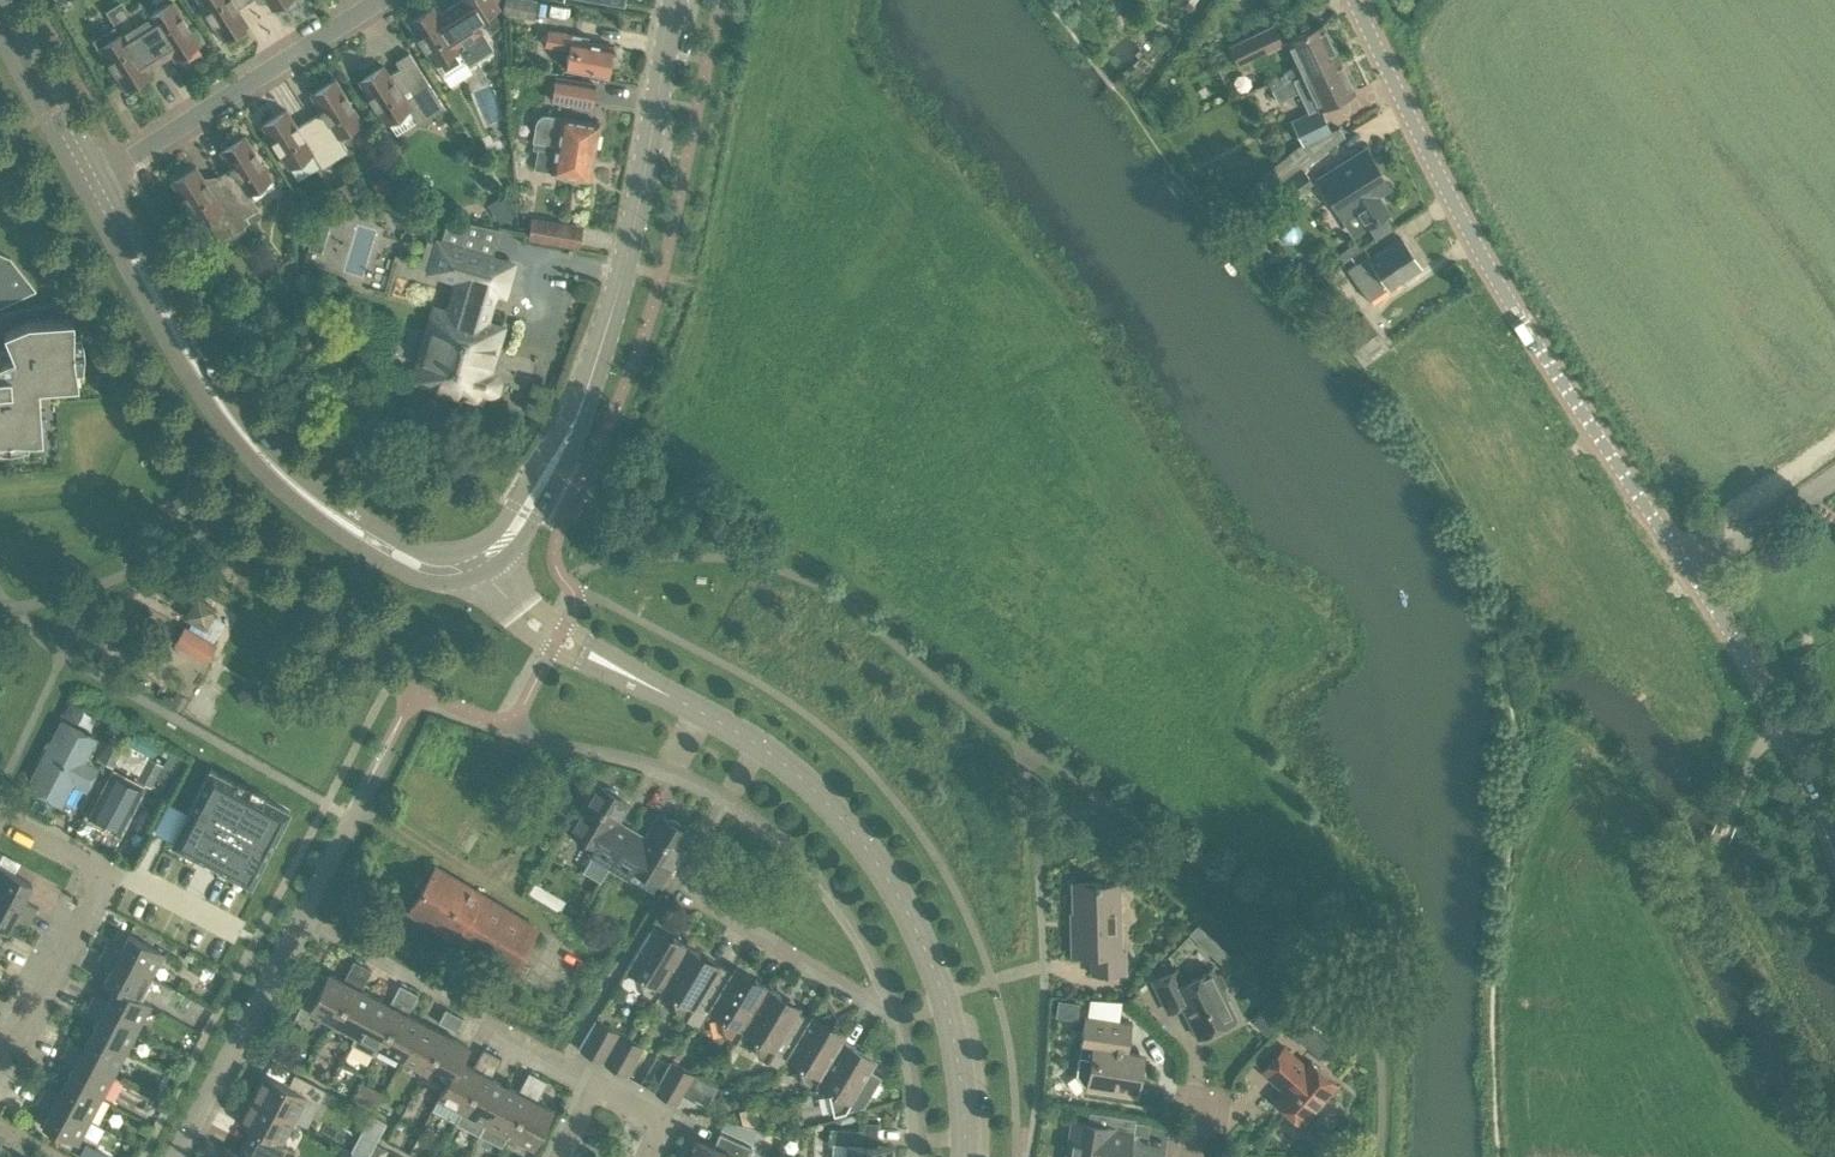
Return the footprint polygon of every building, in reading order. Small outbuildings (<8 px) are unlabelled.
[(249,0),(198,0),(223,38),(247,23),(237,8),(249,0)] [(271,8),(284,0),(266,0),(271,8)] [(491,46),(475,21),(498,6),(494,0),(460,0),(437,15),(431,5),(406,20),(434,63),(435,63),(443,75),(465,60),(466,63),(491,46)] [(535,19),(539,0),(505,0),(503,13),(535,19)] [(128,9),(126,10),(152,49),(164,42),(174,58),(199,43),(173,1),(150,16),(141,1),(128,9)] [(118,25),(95,39),(125,88),(149,73),(140,57),(152,49),(126,10),(128,9),(124,3),(123,3),(109,12),(118,25)] [(1325,54),(1335,49),(1322,23),(1286,41),(1297,64),(1267,79),(1270,85),(1317,61),(1321,67),(1329,64),(1325,54)] [(1273,24),(1229,45),(1238,66),(1283,44),(1273,24)] [(569,48),(566,67),(608,73),(613,45),(588,41),(588,36),(548,29),(545,44),(569,48)] [(1291,120),(1302,144),(1313,158),(1344,137),(1339,128),(1331,131),(1320,108),(1355,90),(1335,49),(1325,54),(1329,64),(1321,67),(1317,61),(1270,85),(1277,101),(1299,91),(1309,112),(1291,120)] [(381,62),(357,78),(385,122),(408,107),(417,121),(442,104),(412,58),(398,66),(403,73),(392,80),(381,62)] [(553,98),(590,105),(595,81),(557,74),(553,98)] [(360,119),(357,114),(333,76),(309,91),(320,108),(307,116),(333,157),(346,148),(337,134),(360,119)] [(285,107),(274,114),(261,122),(288,165),(310,151),(319,165),(333,157),(307,116),(295,124),(285,107)] [(536,123),(533,138),(558,143),(595,149),(600,121),(563,115),(562,117),(548,115),(544,114),(539,118),(536,123)] [(253,208),(257,205),(248,190),(270,176),(243,133),(219,148),(230,165),(218,172),(250,222),(259,217),(253,208)] [(540,145),(536,165),(553,168),(553,171),(590,177),(595,149),(558,143),(557,148),(540,145)] [(1389,186),(1365,148),(1319,177),(1343,215),(1355,208),(1366,225),(1368,224),(1383,214),(1388,211),(1377,194),(1389,186)] [(1290,153),(1266,172),(1277,186),(1302,168),(1290,153)] [(180,194),(178,195),(177,197),(177,199),(177,201),(177,203),(177,205),(178,207),(179,209),(179,210),(180,211),(182,212),(183,213),(186,214),(188,215),(191,215),(192,214),(206,235),(208,237),(211,238),(214,239),(216,239),(218,239),(221,239),(224,238),(226,237),(250,222),(218,172),(205,180),(195,164),(170,180),(180,194)] [(1277,186),(1273,189),(1285,205),(1313,183),(1302,168),(1277,186)] [(334,189),(343,202),(358,193),(350,179),(334,189)] [(505,192),(488,204),(501,224),(518,212),(505,192)] [(1393,228),(1383,214),(1368,224),(1377,238),(1393,228)] [(586,225),(537,217),(534,236),(583,244),(586,225)] [(322,252),(330,225),(317,221),(309,249),(322,252)] [(1401,235),(1369,256),(1364,248),(1351,256),(1355,262),(1347,268),(1369,300),(1387,286),(1388,287),(1421,265),(1401,235)] [(493,373),(486,371),(500,327),(483,322),(493,287),(501,290),(509,262),(428,238),(420,266),(458,277),(448,311),(434,307),(413,376),(431,382),(432,384),(441,387),(444,385),(479,396),(481,390),(488,392),(494,388),(496,380),(493,373)] [(1351,256),(1364,248),(1358,240),(1337,254),(1343,262),(1351,256)] [(37,290),(11,257),(0,252),(0,306),(37,290)] [(7,439),(42,438),(39,386),(77,383),(73,352),(73,317),(27,320),(4,330),(10,348),(0,352),(0,440),(7,439)] [(216,644),(199,634),(203,627),(205,628),(217,608),(197,596),(185,616),(192,620),(188,627),(185,626),(175,642),(206,660),(216,644)] [(63,712),(62,715),(77,722),(78,720),(84,709),(72,702),(69,701),(63,712)] [(95,739),(61,722),(27,786),(60,804),(74,778),(92,787),(103,764),(86,756),(95,739)] [(135,730),(129,743),(153,756),(160,743),(135,730)] [(123,743),(110,736),(98,758),(112,765),(123,743)] [(172,749),(163,766),(180,775),(189,759),(172,749)] [(136,778),(150,786),(162,764),(147,756),(136,778)] [(119,760),(100,797),(112,803),(131,767),(119,760)] [(207,761),(170,833),(243,872),(281,801),(207,761)] [(585,871),(600,880),(610,863),(628,833),(614,825),(628,802),(622,799),(619,793),(616,790),(613,788),(603,787),(597,784),(571,829),(600,846),(585,871)] [(610,863),(600,880),(601,881),(609,867),(629,879),(636,867),(660,882),(689,833),(682,829),(679,821),(676,819),(673,818),(669,818),(665,819),(658,815),(642,842),(628,833),(610,863)] [(537,927),(492,900),(436,865),(408,910),(510,972),(537,927)] [(33,914),(37,906),(22,899),(31,883),(0,866),(0,896),(33,914)] [(535,882),(529,892),(560,910),(566,900),(535,882)] [(1127,883),(1076,883),(1076,927),(1072,927),(1072,956),(1092,955),(1092,974),(1126,974),(1125,950),(1120,950),(1119,890),(1127,889),(1127,883)] [(7,928),(15,914),(29,921),(33,914),(0,896),(0,927),(6,930),(7,928)] [(649,929),(626,967),(638,975),(643,993),(653,999),(660,988),(686,944),(674,936),(666,940),(649,929)] [(106,944),(102,951),(151,976),(163,953),(129,935),(120,951),(106,944)] [(660,988),(672,996),(677,1013),(697,1026),(707,1009),(730,971),(686,944),(660,988)] [(113,987),(114,988),(139,1000),(139,999),(151,976),(102,951),(98,958),(112,966),(103,982),(113,987)] [(326,977),(318,972),(294,1015),(304,1021),(310,1010),(333,1022),(363,966),(354,961),(344,981),(328,973),(326,977)] [(372,970),(363,966),(333,1022),(357,1034),(376,998),(362,990),(372,970)] [(1184,983),(1177,969),(1153,981),(1168,1011),(1183,1004),(1198,1035),(1235,1017),(1221,990),(1223,990),(1226,985),(1225,981),(1223,977),(1220,973),(1215,973),(1213,973),(1211,970),(1184,983)] [(741,1030),(767,986),(754,978),(751,983),(730,971),(707,1009),(719,1017),(724,1035),(734,1041),(741,1030)] [(409,990),(399,985),(389,1005),(376,998),(357,1034),(352,1044),(374,1055),(379,1045),(409,990)] [(767,986),(741,1030),(754,1037),(757,1055),(780,1068),(786,1057),(809,1018),(777,999),(780,993),(767,986)] [(93,996),(89,1003),(138,1028),(150,1005),(139,999),(139,1000),(114,988),(107,1003),(93,996)] [(379,1045),(402,1057),(421,1021),(408,1014),(418,994),(409,990),(379,1045)] [(1274,999),(1255,1020),(1268,1033),(1288,1012),(1274,999)] [(126,1050),(138,1028),(89,1003),(86,1010),(99,1017),(91,1033),(126,1050)] [(439,1023),(448,1028),(455,1014),(446,1010),(439,1023)] [(1311,1027),(1294,1013),(1282,1027),(1298,1042),(1311,1027)] [(456,1032),(457,1030),(463,1019),(455,1014),(448,1028),(456,1032)] [(1085,1014),(1076,1074),(1086,1086),(1085,1090),(1138,1098),(1141,1078),(1135,1077),(1139,1051),(1128,1050),(1132,1022),(1085,1014)] [(578,1048),(590,1055),(608,1026),(595,1018),(578,1048)] [(830,1031),(809,1018),(786,1057),(798,1063),(803,1082),(813,1088),(816,1083),(842,1039),(845,1033),(833,1026),(830,1031)] [(402,1057),(425,1069),(445,1034),(421,1021),(402,1057)] [(608,1026),(590,1055),(602,1062),(619,1032),(608,1026)] [(631,1039),(630,1038),(619,1032),(602,1062),(614,1069),(631,1039)] [(114,1073),(126,1050),(91,1033),(83,1049),(69,1042),(66,1048),(114,1073)] [(460,1062),(468,1046),(445,1034),(425,1069),(446,1080),(447,1080),(459,1061),(460,1062)] [(632,1035),(630,1038),(631,1039),(614,1069),(629,1078),(648,1044),(632,1035)] [(855,1046),(842,1039),(816,1083),(827,1089),(833,1113),(863,1106),(881,1076),(869,1069),(872,1064),(852,1051),(855,1046)] [(1301,1124),(1337,1083),(1311,1060),(1305,1067),(1283,1047),(1263,1069),(1285,1090),(1275,1101),(1301,1124)] [(102,1096),(114,1073),(66,1048),(61,1056),(75,1063),(67,1078),(102,1096)] [(473,1068),(460,1062),(459,1061),(447,1080),(446,1080),(438,1095),(462,1108),(491,1053),(483,1048),(473,1068)] [(455,1121),(479,1134),(480,1132),(492,1108),(504,1085),(490,1078),(501,1058),(491,1053),(462,1108),(455,1121)] [(671,1060),(653,1091),(665,1098),(682,1067),(671,1060)] [(682,1067),(665,1098),(677,1105),(682,1095),(695,1074),(682,1067)] [(521,1085),(531,1090),(538,1077),(529,1072),(521,1085)] [(326,1091),(295,1074),(288,1086),(263,1073),(251,1097),(295,1120),(307,1097),(320,1103),(326,1091)] [(695,1074),(682,1095),(695,1102),(696,1099),(707,1081),(695,1074)] [(538,1077),(531,1090),(540,1095),(547,1082),(538,1077)] [(90,1119),(102,1096),(67,1078),(58,1094),(45,1087),(41,1094),(90,1119)] [(707,1081),(696,1099),(706,1105),(717,1087),(707,1081)] [(382,1093),(361,1082),(353,1096),(375,1107),(382,1093)] [(480,1132),(479,1134),(502,1146),(503,1144),(509,1133),(528,1097),(504,1085),(492,1108),(480,1132)] [(90,1119),(41,1094),(37,1102),(50,1109),(41,1126),(77,1145),(90,1119)] [(295,1120),(251,1097),(238,1121),(263,1135),(257,1147),(276,1156),(292,1156),(295,1151),(282,1145),(295,1120)] [(532,1145),(551,1110),(528,1097),(509,1133),(532,1145)] [(1088,1124),(1072,1122),(1067,1156),(1129,1156),(1135,1119),(1090,1113),(1088,1124)] [(734,1134),(758,1144),(763,1130),(738,1124),(734,1134)] [(894,1150),(889,1149),(890,1145),(862,1144),(862,1129),(830,1127),(829,1142),(848,1144),(847,1156),(893,1156),(894,1150)] [(351,1150),(364,1156),(367,1156),(377,1139),(361,1130),(351,1150)] [(750,1145),(719,1132),(713,1145),(698,1139),(690,1156),(744,1156),(750,1145)] [(1307,1140),(1302,1146),(1308,1151),(1314,1146),(1307,1140)] [(78,1155),(82,1156),(90,1156),(93,1152),(83,1146),(78,1155)] [(225,1146),(219,1156),(246,1156),(225,1146)] [(257,1147),(251,1156),(276,1156),(257,1147)]
